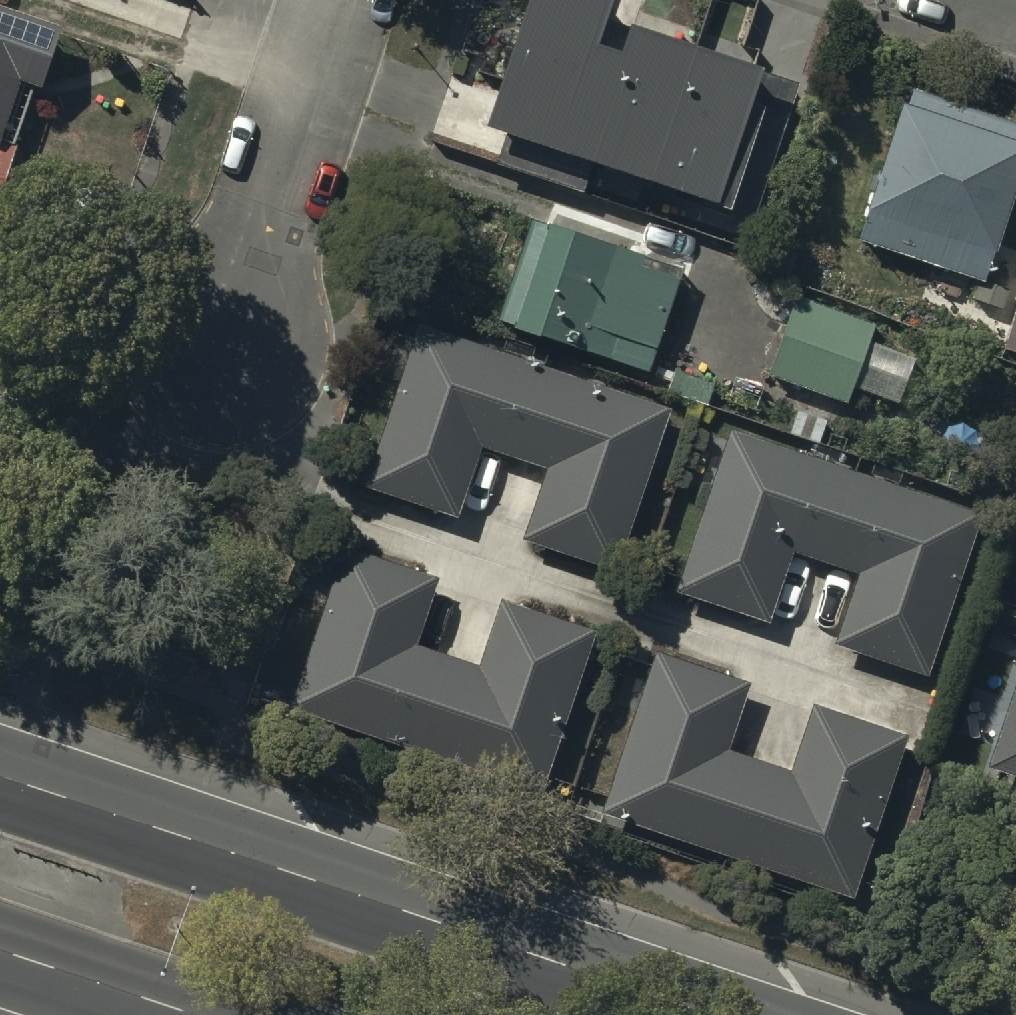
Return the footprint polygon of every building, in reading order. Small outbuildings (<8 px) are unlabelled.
[(472,101),(749,194),(790,74),(748,60),(753,44),(622,0),(620,0),(616,12),(595,5),(597,0),(507,0),(472,101)] [(0,19),(0,186),(30,99),(37,101),(59,39),(0,19)] [(904,78),(855,228),(979,268),(1015,155),(1015,135),(1003,131),(1009,112),(904,78)] [(685,262),(530,207),(493,309),(648,365),(685,262)] [(872,317),(792,289),(764,368),(845,395),(872,317)] [(1000,342),(1015,347),(1015,290),(1000,342)] [(666,401),(410,316),(357,481),(448,513),(473,441),(538,464),(514,533),(608,566),(666,401)] [(980,503),(728,419),(673,584),(766,614),(789,544),(854,565),(831,638),(926,669),(980,503)] [(343,535),(287,696),(540,783),(596,621),(502,589),(479,654),(417,633),(439,568),(343,535)] [(853,889),(906,726),(812,696),(790,762),(728,742),(751,671),(657,641),(603,808),(853,889)] [(986,757),(1015,767),(1015,668),(986,757)]
